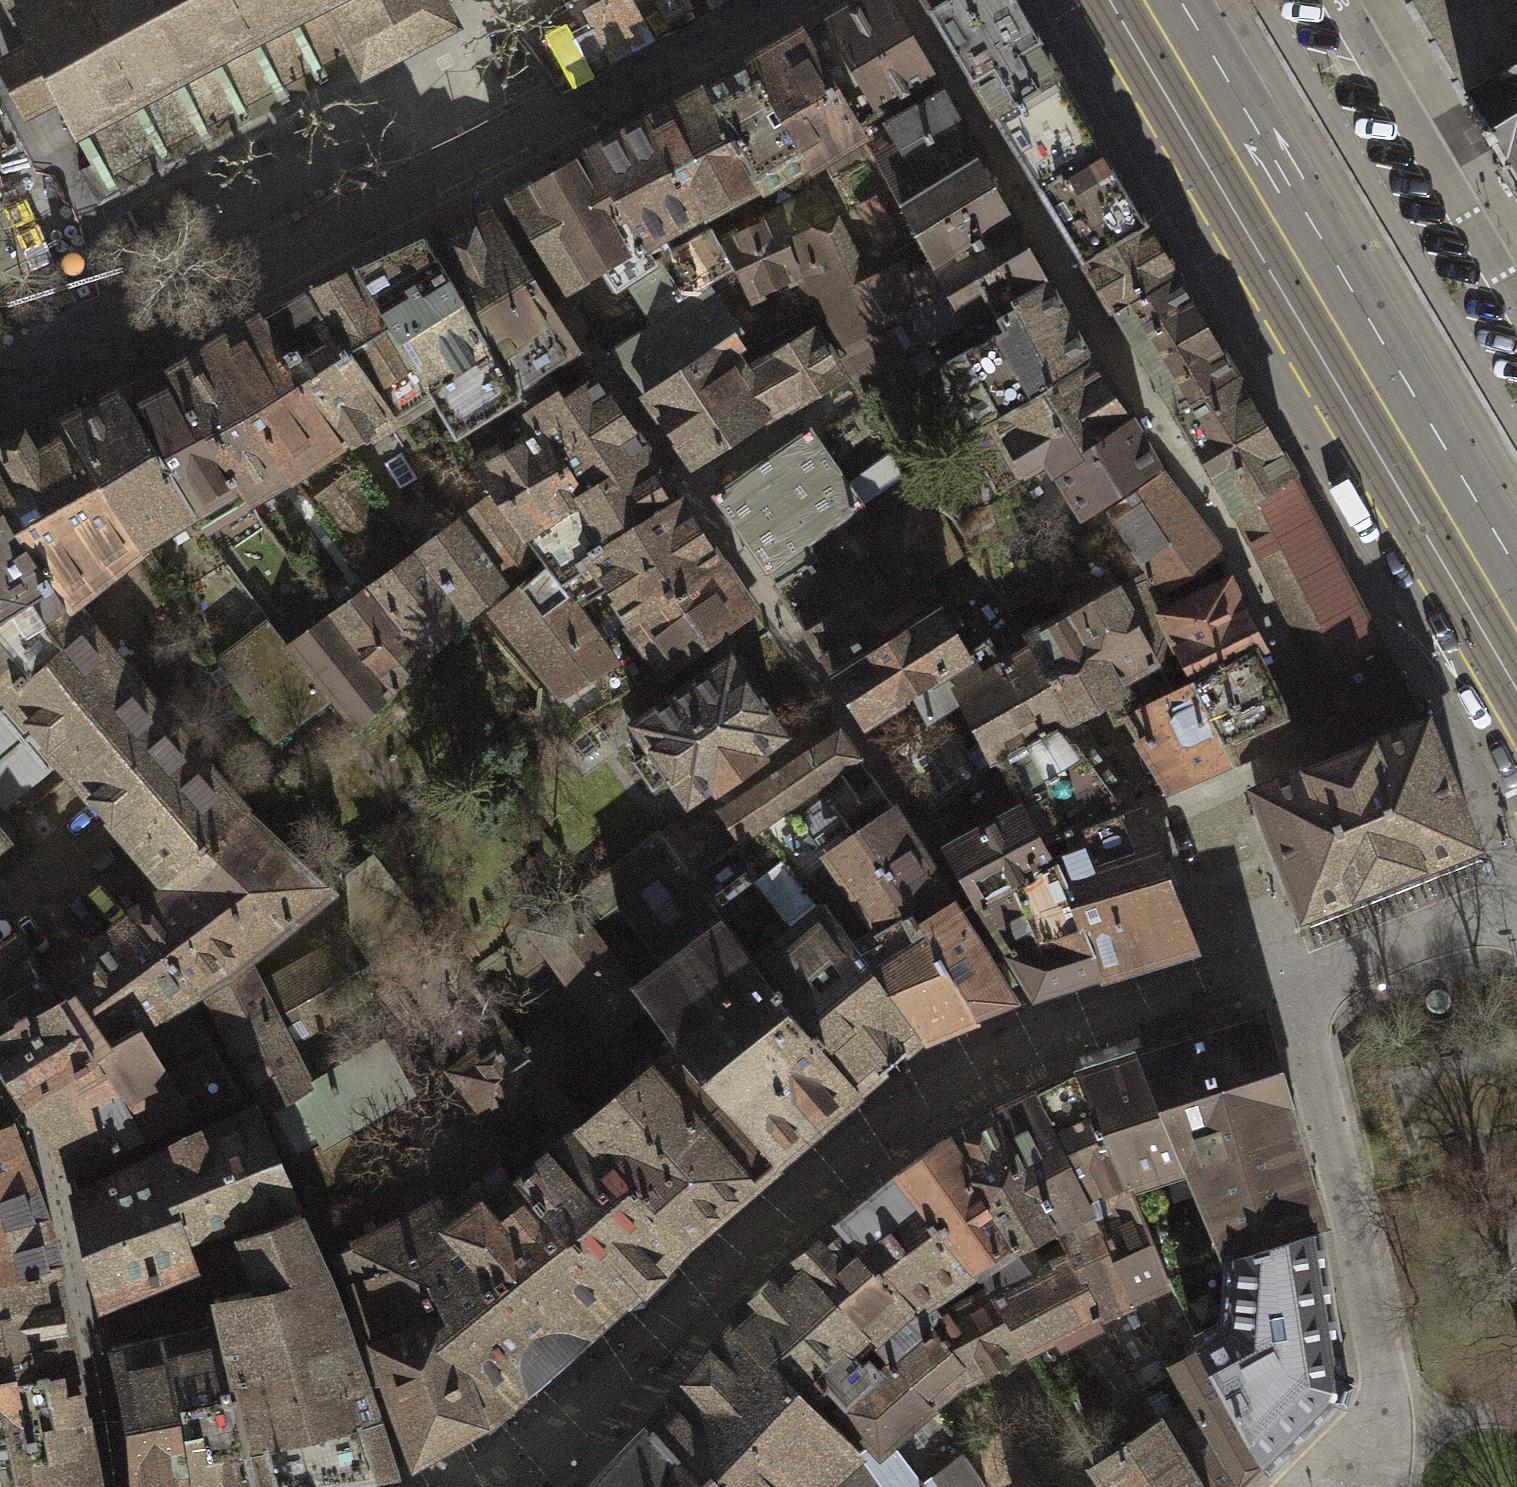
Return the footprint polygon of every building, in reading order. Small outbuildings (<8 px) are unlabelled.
[(442,0),(6,0),(29,43),(60,103),(93,163),(79,171),(98,207),(121,195),(108,170),(154,146),(166,168),(174,164),(162,141),(194,124),(206,147),(214,142),(203,121),(232,105),(244,126),(252,122),(241,101),(271,85),(282,106),(290,101),(279,80),(309,64),(320,85),(329,81),(318,60),(346,45),(362,75),(373,70),(357,41),(431,2),(446,31),(456,26),(442,0)] [(804,31),(859,128),(936,82),(890,0),(861,0),(804,31)] [(1013,0),(924,0),(952,46),(995,115),(1057,76),(1016,5),(1013,0)] [(1516,70),(1516,0),(1405,0),(1464,101),(1468,98),(1516,70)] [(357,41),(373,70),(446,31),(431,2),(357,41)] [(810,160),(859,128),(804,31),(752,62),(810,160)] [(29,43),(0,58),(0,76),(24,122),(60,103),(29,43)] [(759,184),(810,160),(752,62),(707,86),(759,184)] [(1468,98),(1503,157),(1493,163),(1516,203),(1516,70),(1468,98)] [(1079,114),(1057,76),(995,115),(1017,152),(1038,187),(1099,151),(1079,114)] [(901,203),(981,160),(936,82),(859,128),(901,203)] [(703,212),(759,184),(707,86),(647,117),(703,212)] [(658,233),(703,212),(647,117),(588,149),(648,250),(663,243),(658,233)] [(653,259),(648,250),(588,149),(505,194),(563,287),(601,269),(609,283),(623,277),(646,311),(681,295),(658,259),(653,259)] [(1123,189),(1099,151),(1038,187),(1060,224),(1082,260),(1145,225),(1123,189)] [(935,260),(1010,214),(981,160),(901,203),(935,260)] [(878,194),(858,204),(879,245),(899,235),(878,194)] [(489,204),(424,237),(519,389),(527,401),(554,383),(547,367),(576,348),(489,204)] [(831,347),(869,394),(915,369),(909,359),(887,319),(866,278),(836,219),(800,232),(787,204),(769,211),(771,218),(798,273),(815,314),(831,347)] [(994,306),(1046,277),(1010,214),(935,260),(920,268),(909,274),(922,298),(887,319),(909,359),(994,306)] [(798,273),(771,218),(719,242),(732,266),(748,296),(798,273)] [(1114,313),(1173,275),(1159,250),(1145,225),(1082,260),(1098,287),(1114,313)] [(719,242),(711,228),(658,259),(681,295),(705,281),(732,266),(719,242)] [(519,389),(424,237),(353,270),(451,432),(485,411),(519,389)] [(920,268),(912,256),(866,278),(887,319),(922,298),(909,274),(920,268)] [(353,270),(308,291),(346,349),(352,349),(392,412),(418,450),(451,432),(353,270)] [(1202,324),(1173,275),(1114,313),(1143,361),(1173,410),(1232,374),(1202,324)] [(623,277),(609,283),(573,303),(600,342),(646,311),(623,277)] [(1049,382),(1091,359),(1046,277),(994,306),(1003,329),(944,358),(981,424),(1050,388),(1049,382)] [(733,332),(738,326),(705,281),(681,295),(646,311),(600,342),(638,393),(733,332)] [(308,291),(263,315),(340,440),(392,412),(352,349),(346,349),(308,291)] [(263,315),(208,345),(287,474),(340,440),(263,315)] [(733,332),(638,393),(686,463),(765,419),(756,404),(785,389),(796,407),(842,376),(812,328),(736,372),(727,357),(746,345),(733,332)] [(208,345),(170,365),(248,494),(287,474),(208,345)] [(1055,466),(1129,416),(1091,359),(1049,382),(1050,388),(981,424),(965,434),(998,487),(1049,457),(1055,466)] [(170,365),(118,390),(187,505),(199,524),(248,494),(170,365)] [(1262,424),(1232,374),(1173,410),(1202,459),(1232,509),(1291,474),(1262,424)] [(527,401),(584,494),(643,458),(643,449),(595,375),(564,396),(554,383),(527,401)] [(524,532),(584,494),(527,401),(519,389),(485,411),(502,449),(476,465),(493,490),(524,532)] [(118,390),(61,418),(143,538),(187,505),(118,390)] [(1084,510),(1155,463),(1129,416),(1055,466),(1084,510)] [(67,602),(143,538),(61,418),(0,452),(0,503),(67,602)] [(844,482),(808,428),(711,494),(765,567),(803,542),(902,476),(891,453),(844,482)] [(536,549),(545,563),(490,610),(560,694),(613,660),(607,650),(619,643),(613,633),(720,563),(682,503),(672,503),(643,458),(584,494),(524,532),(536,549)] [(1212,549),(1162,473),(1109,510),(1137,557),(1156,583),(1212,549)] [(353,474),(319,499),(344,533),(377,508),(353,474)] [(1424,719),(1291,474),(1232,509),(1355,746),(1424,719)] [(503,580),(536,549),(524,532),(493,490),(456,518),(503,580)] [(60,758),(115,821),(169,880),(189,860),(190,853),(241,810),(67,602),(0,503),(0,801),(4,806),(60,758)] [(939,608),(943,610),(986,585),(978,572),(960,583),(957,578),(933,594),(916,564),(957,556),(936,511),(916,503),(771,580),(834,673),(939,608)] [(416,550),(466,616),(503,580),(456,518),(416,550)] [(401,634),(425,657),(466,616),(416,550),(367,584),(401,634)] [(1024,634),(1072,717),(1079,714),(1105,701),(1113,718),(1122,713),(1183,682),(1166,652),(1173,647),(1158,613),(1162,610),(1158,594),(1161,590),(1156,583),(1137,557),(1120,567),(1128,580),(1024,634)] [(748,607),(720,563),(613,633),(619,643),(607,650),(613,660),(630,687),(748,607)] [(1194,676),(1254,650),(1265,645),(1228,574),(1162,610),(1158,613),(1173,647),(1194,676)] [(368,664),(392,689),(425,657),(401,634),(367,584),(330,612),(368,664)] [(910,688),(968,653),(943,610),(939,608),(834,673),(863,718),(910,688)] [(368,664),(330,612),(287,644),(328,698),(356,727),(392,689),(368,664)] [(287,644),(267,619),(214,657),(271,740),(328,698),(287,644)] [(990,738),(999,754),(1072,717),(1024,634),(1013,621),(968,653),(910,688),(928,719),(939,713),(969,695),(990,738)] [(1183,682),(1122,713),(1169,787),(1294,730),(1254,650),(1194,676),(1183,682)] [(780,732),(728,657),(637,720),(689,795),(712,779),(719,788),(762,758),(756,749),(780,732)] [(930,814),(999,754),(990,738),(965,752),(939,713),(928,719),(882,746),(930,814)] [(1065,831),(1133,805),(1088,738),(1088,732),(1079,714),(1072,717),(999,754),(1024,802),(1042,840),(1065,831)] [(1472,840),(1424,719),(1355,746),(1257,784),(1304,906),(1472,840)] [(762,819),(856,756),(836,727),(717,807),(741,839),(761,826),(762,819)] [(860,828),(892,806),(856,756),(762,819),(761,826),(818,902),(823,898),(852,938),(851,942),(919,1036),(975,1011),(917,920),(922,917),(900,890),(860,828)] [(944,843),(975,896),(1050,855),(1042,840),(1024,802),(944,843)] [(1071,844),(1050,855),(1094,970),(1188,940),(1133,805),(1065,831),(1071,844)] [(922,917),(954,898),(892,806),(860,828),(900,890),(922,917)] [(197,988),(243,956),(326,888),(241,810),(190,853),(189,860),(169,880),(121,921),(197,988)] [(691,875),(729,848),(707,815),(686,831),(677,820),(659,834),(691,875)] [(729,848),(691,875),(718,906),(750,954),(751,957),(854,1081),(919,1036),(851,942),(852,938),(823,898),(818,902),(761,826),(741,839),(729,848)] [(646,1002),(678,1042),(773,1151),(854,1081),(751,957),(750,954),(718,906),(691,875),(659,834),(656,830),(579,887),(599,914),(614,902),(661,965),(635,985),(646,1002)] [(1033,991),(1094,970),(1050,855),(975,896),(1033,991)] [(635,985),(567,897),(530,927),(605,1035),(646,1002),(635,985)] [(971,927),(954,898),(922,917),(917,920),(975,1011),(996,1004),(1016,997),(971,927)] [(46,984),(61,998),(99,1052),(181,997),(197,988),(121,921),(46,984)] [(197,988),(230,1042),(359,969),(373,963),(350,930),(258,984),(243,956),(197,988)] [(17,931),(0,942),(0,1034),(61,998),(46,984),(17,931)] [(230,1042),(268,1104),(384,1041),(372,1018),(324,1045),(317,1034),(377,999),(359,969),(230,1042)] [(99,1052),(22,1098),(70,1171),(172,1119),(240,1095),(181,997),(99,1052)] [(0,1034),(0,1062),(22,1098),(99,1052),(61,998),(0,1034)] [(1076,1068),(1130,1181),(1192,1162),(1228,1251),(1320,1225),(1259,1013),(1076,1068)] [(518,1172),(624,1293),(684,1232),(581,1123),(550,1083),(520,1043),(509,1029),(452,1071),(487,1124),(528,1094),(551,1127),(542,1135),(551,1145),(518,1172)] [(364,1170),(342,1127),(411,1091),(384,1041),(268,1104),(312,1195),(364,1170)] [(581,1123),(684,1232),(773,1151),(678,1042),(655,1059),(648,1050),(634,1061),(641,1070),(581,1123)] [(1076,1068),(1032,1087),(1129,1291),(1168,1273),(1130,1181),(1076,1068)] [(988,1110),(1051,1223),(1062,1244),(1096,1311),(1139,1380),(1168,1366),(1129,1291),(1032,1087),(988,1110)] [(148,1159),(76,1191),(98,1296),(197,1264),(188,1236),(293,1201),(247,1106),(148,1159)] [(946,1134),(1013,1245),(1024,1264),(1035,1258),(1025,1237),(1051,1223),(988,1110),(946,1134)] [(57,1267),(38,1200),(4,1122),(0,1123),(0,1275),(57,1267)] [(946,1134),(897,1169),(973,1269),(1013,1245),(946,1134)] [(344,1247),(415,1459),(491,1418),(624,1293),(518,1172),(512,1178),(497,1158),(481,1170),(496,1190),(460,1218),(445,1195),(344,1247)] [(897,1169),(838,1216),(967,1372),(1022,1342),(985,1287),(945,1309),(936,1297),(973,1269),(897,1169)] [(220,1322),(260,1481),(348,1473),(396,1469),(352,1340),(299,1210),(200,1244),(220,1322)] [(838,1216),(794,1255),(861,1322),(929,1401),(967,1372),(838,1216)] [(1320,1225),(1228,1251),(1223,1316),(1192,1332),(1201,1348),(1265,1462),(1337,1393),(1347,1396),(1353,1376),(1344,1373),(1320,1225)] [(1013,1245),(973,1269),(985,1287),(1022,1342),(1059,1324),(1062,1330),(1096,1311),(1062,1244),(1035,1258),(1024,1264),(1013,1245)] [(736,1319),(859,1455),(885,1486),(981,1486),(983,1485),(929,1401),(861,1322),(794,1255),(736,1319)] [(0,1275),(0,1376),(9,1375),(74,1368),(57,1267),(0,1275)] [(649,1423),(710,1486),(885,1486),(859,1455),(736,1319),(649,1423)] [(220,1322),(111,1342),(132,1486),(260,1481),(220,1322)] [(1201,1348),(1168,1366),(1197,1422),(1235,1486),(1241,1486),(1265,1462),(1201,1348)] [(96,1479),(74,1368),(9,1375),(29,1486),(45,1486),(96,1479)] [(9,1375),(0,1376),(0,1486),(29,1486),(9,1375)] [(1170,1440),(1156,1420),(1091,1464),(1107,1486),(1199,1486),(1170,1440)] [(1197,1422),(1170,1440),(1199,1486),(1235,1486),(1197,1422)] [(592,1486),(710,1486),(649,1423),(592,1486)]
